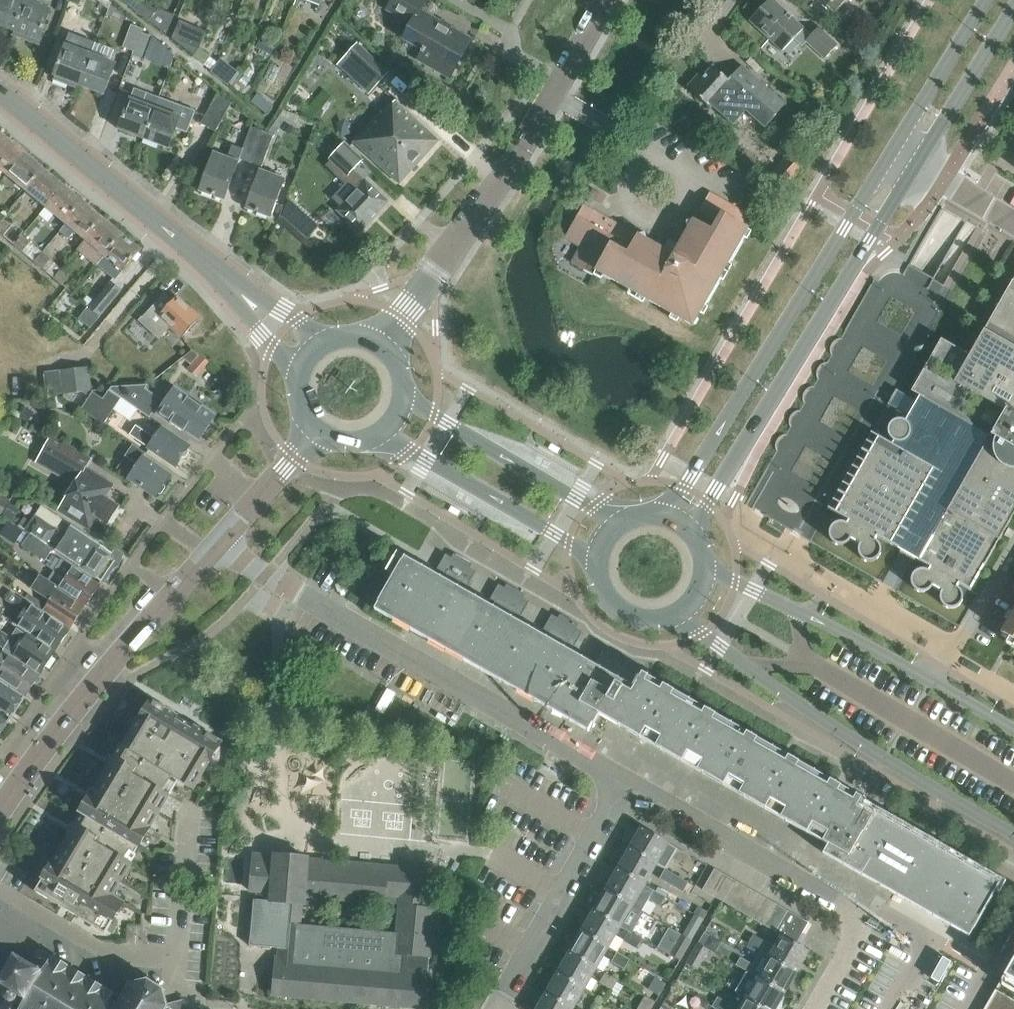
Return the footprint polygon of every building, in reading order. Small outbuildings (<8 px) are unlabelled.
[(23,0),(0,0),(0,27),(13,32),(25,1),(23,0)] [(107,10),(110,2),(107,0),(96,0),(107,10)] [(146,5),(139,0),(131,0),(127,5),(139,14),(146,5)] [(424,0),(393,0),(387,11),(412,25),(404,40),(424,52),(418,61),(450,79),(472,40),(421,12),(427,2),(424,0)] [(824,59),(839,44),(819,26),(811,35),(772,0),(768,0),(748,21),(781,51),(793,39),(801,46),(806,42),(824,59)] [(51,11),(25,1),(13,32),(12,35),(38,45),(43,32),(51,11)] [(155,13),(146,5),(139,14),(148,22),(155,13)] [(133,51),(142,33),(143,29),(130,24),(122,47),(133,51)] [(176,27),(170,40),(182,48),(192,55),(198,48),(202,38),(176,27)] [(53,79),(78,89),(79,86),(90,56),(94,45),(98,35),(85,31),(83,36),(72,32),(67,45),(64,44),(52,76),(54,77),(53,79)] [(152,37),(142,33),(133,51),(131,55),(144,60),(152,37)] [(263,38),(257,48),(270,55),(276,45),(263,38)] [(337,65),(353,80),(361,71),(376,85),(387,73),(356,44),(337,65)] [(79,86),(101,95),(113,65),(102,61),(107,49),(94,45),(90,56),(79,86)] [(209,56),(200,49),(194,57),(203,64),(209,56)] [(211,71),(231,87),(238,77),(218,61),(211,71)] [(272,82),(279,69),(270,65),(264,78),(272,82)] [(745,110),(764,127),(785,103),(752,74),(744,66),(730,82),(712,67),(703,77),(699,74),(686,88),(709,108),(712,106),(733,124),(745,110)] [(248,84),(238,77),(231,87),(240,94),(248,84)] [(266,114),(272,105),(257,93),(251,102),(266,114)] [(214,132),(231,103),(217,95),(200,124),(214,132)] [(154,109),(143,139),(168,149),(175,129),(187,133),(195,111),(184,107),(183,108),(171,103),(159,98),(154,109)] [(117,130),(143,139),(154,109),(129,99),(117,130)] [(352,142),(398,184),(437,141),(394,101),(381,114),(379,113),(352,142)] [(267,134),(262,131),(250,162),(261,167),(272,135),(274,136),(285,119),(279,116),(267,134)] [(212,154),(198,191),(223,200),(239,158),(250,162),(262,131),(250,127),(242,149),(233,145),(228,159),(212,154)] [(4,137),(0,141),(0,169),(6,174),(24,153),(4,137)] [(329,159),(330,160),(325,165),(336,176),(344,184),(331,198),(338,204),(340,206),(336,210),(359,231),(359,232),(372,219),(388,201),(365,180),(362,178),(353,169),(363,159),(345,143),(329,159)] [(746,150),(738,159),(752,171),(760,162),(746,150)] [(6,174),(26,191),(44,169),(24,153),(6,174)] [(786,186),(801,168),(788,156),(773,174),(786,186)] [(26,191),(45,207),(63,185),(44,169),(26,191)] [(283,180),(259,171),(245,208),(269,217),(274,203),(283,206),(287,195),(279,192),(283,180)] [(83,202),(63,185),(45,207),(65,223),(83,202)] [(588,197),(601,204),(606,197),(592,189),(588,197)] [(719,198),(709,192),(698,213),(715,223),(711,229),(693,219),(685,220),(687,230),(678,245),(674,243),(664,247),(662,249),(648,241),(643,232),(634,233),(592,209),(587,221),(576,214),(563,237),(578,245),(569,261),(591,274),(594,269),(690,324),(746,227),(733,219),(738,209),(719,198)] [(291,199),(283,211),(296,223),(305,213),(291,199)] [(65,223),(85,240),(102,219),(83,202),(65,223)] [(102,219),(85,240),(78,248),(97,265),(122,235),(102,219)] [(11,227),(3,220),(0,223),(0,236),(2,237),(11,227)] [(21,252),(29,242),(19,234),(11,245),(21,252)] [(115,279),(122,271),(140,250),(122,235),(97,265),(115,279)] [(41,270),(50,259),(42,252),(33,263),(41,270)] [(61,285),(70,275),(62,268),(53,278),(61,285)] [(969,355),(941,339),(911,391),(919,396),(968,424),(953,449),(974,461),(930,536),(984,567),(1013,513),(1013,276),(969,355)] [(99,317),(121,291),(109,281),(87,307),(99,317)] [(143,319),(140,322),(159,338),(169,327),(181,337),(199,318),(176,297),(171,302),(164,295),(161,299),(150,289),(132,309),(143,319)] [(55,338),(64,345),(68,340),(60,333),(55,338)] [(47,396),(59,395),(80,392),(90,391),(88,367),(44,373),(47,396)] [(108,390),(107,390),(118,398),(119,397),(150,418),(157,408),(161,412),(160,413),(171,420),(196,438),(200,432),(201,433),(211,419),(174,393),(169,401),(158,401),(143,391),(147,385),(108,390)] [(112,422),(105,417),(118,398),(107,390),(103,397),(94,391),(89,397),(80,392),(59,395),(81,409),(108,428),(112,422)] [(984,567),(930,536),(974,461),(953,449),(968,424),(919,396),(916,401),(897,390),(893,397),(889,405),(908,416),(905,421),(903,420),(901,419),(900,419),(898,419),(896,419),(894,420),(893,421),(891,422),(890,423),(889,425),(888,427),(887,428),(887,430),(887,432),(888,434),(888,436),(889,437),(890,439),(892,440),(893,441),(891,444),(872,433),(828,509),(848,520),(846,523),(844,523),(842,522),(841,522),(839,522),(837,522),(835,523),(833,524),(832,525),(831,527),(830,528),(829,530),(829,532),(829,534),(829,536),(829,537),(830,539),(831,541),(832,542),(834,543),(836,544),(837,545),(839,545),(841,545),(843,545),(845,544),(846,543),(848,542),(849,541),(850,539),(859,544),(858,546),(858,548),(858,549),(858,551),(858,553),(858,555),(859,556),(860,558),(862,559),(863,560),(865,561),(867,561),(868,562),(870,562),(872,561),(874,561),(875,560),(877,559),(878,557),(879,556),(880,554),(880,552),(881,551),(881,549),(880,547),(880,545),(879,544),(878,542),(876,541),(875,540),(877,537),(900,550),(899,552),(914,560),(915,559),(930,567),(928,570),(926,569),(924,569),(923,569),(921,569),(919,569),(917,570),(916,570),(914,572),(913,573),(912,574),(911,576),(911,578),(910,580),(910,582),(911,583),(911,585),(912,587),(913,588),(915,589),(916,590),(918,591),(920,592),(921,592),(923,592),(925,591),(927,591),(928,590),(930,589),(931,588),(932,586),(941,591),(940,593),(940,595),(939,596),(939,598),(940,600),(941,602),(942,604),(943,605),(944,606),(946,607),(948,608),(950,608),(951,608),(953,608),(955,608),(957,607),(958,606),(960,604),(961,603),(962,601),(962,599),(963,598),(963,596),(962,594),(962,592),(961,590),(960,589),(958,588),(957,587),(958,583),(970,590),(984,567)] [(60,396),(47,398),(48,410),(61,408),(60,396)] [(21,418),(20,419),(35,428),(36,427),(29,423),(34,413),(24,407),(18,417),(21,418)] [(148,445),(147,446),(175,466),(180,457),(184,457),(187,454),(186,450),(187,448),(159,428),(153,437),(140,428),(134,435),(148,445)] [(97,518),(108,525),(119,507),(105,498),(113,486),(77,464),(82,455),(50,437),(35,463),(73,485),(56,511),(89,531),(97,518)] [(145,454),(132,445),(125,456),(128,458),(127,460),(134,465),(126,476),(154,495),(158,491),(160,490),(162,488),(161,486),(168,476),(142,458),(145,454)] [(7,502),(8,501),(0,495),(0,513),(7,502)] [(7,502),(0,513),(12,520),(19,509),(7,502)] [(97,579),(101,582),(121,552),(115,548),(111,553),(41,506),(30,522),(24,518),(18,527),(79,568),(78,569),(96,580),(97,579)] [(8,522),(0,534),(13,543),(22,530),(8,522)] [(27,534),(21,544),(45,560),(52,550),(27,534)] [(437,569),(467,586),(474,573),(472,573),(473,571),(469,569),(471,565),(453,554),(451,559),(447,557),(446,558),(444,557),(437,569)] [(380,561),(369,555),(360,570),(371,576),(380,561)] [(511,618),(512,618),(494,608),(494,609),(493,608),(493,607),(461,589),(459,588),(457,591),(444,584),(445,581),(440,578),(439,577),(433,573),(431,578),(427,576),(411,566),(410,567),(403,563),(394,558),(386,572),(388,573),(389,571),(395,574),(378,604),(378,605),(395,615),(396,615),(413,625),(414,625),(431,635),(448,645),(449,645),(466,655),(467,656),(484,665),(485,666),(502,676),(519,686),(520,686),(537,696),(538,696),(555,706),(572,716),(573,716),(590,726),(591,726),(592,724),(593,725),(600,713),(620,724),(641,736),(662,748),(682,760),(683,760),(703,771),(704,772),(724,783),(725,784),(745,795),(766,807),(787,819),(808,831),(828,842),(825,848),(826,848),(846,859),(847,860),(865,870),(882,880),(883,880),(900,890),(901,891),(918,900),(918,901),(935,910),(936,911),(953,921),(954,921),(966,928),(971,930),(971,931),(972,931),(973,928),(986,906),(990,898),(996,888),(995,889),(994,888),(994,887),(986,882),(962,869),(960,868),(926,849),(923,847),(891,828),(891,829),(888,827),(877,821),(873,818),(852,806),(851,807),(839,800),(829,795),(832,789),(830,788),(831,787),(792,765),(792,766),(789,764),(789,763),(750,741),(750,742),(747,740),(709,718),(708,718),(705,716),(667,694),(663,693),(664,692),(650,684),(645,682),(637,677),(637,679),(623,671),(624,670),(622,669),(617,678),(600,669),(598,668),(598,667),(566,649),(565,649),(564,649),(565,648),(546,638),(545,638),(545,637),(513,618),(512,619),(511,618)] [(73,568),(60,560),(47,580),(85,605),(98,585),(73,568)] [(83,608),(38,578),(31,590),(50,602),(47,607),(29,595),(26,599),(44,611),(44,612),(70,629),(83,608)] [(494,608),(512,618),(514,613),(515,612),(520,616),(527,604),(525,603),(526,602),(522,599),(504,589),(500,586),(499,588),(498,587),(491,599),(497,603),(494,608)] [(22,613),(15,624),(55,651),(68,632),(11,593),(5,602),(22,613)] [(1010,614),(1006,612),(1002,618),(1006,620),(999,632),(1009,638),(1013,641),(1013,606),(1010,614)] [(549,632),(546,638),(565,648),(568,643),(574,646),(580,634),(579,633),(580,632),(553,617),(552,618),(551,618),(544,629),(549,632)] [(40,673),(53,654),(28,637),(20,648),(9,641),(11,638),(0,631),(0,646),(40,673)] [(38,676),(2,652),(0,655),(0,668),(0,669),(0,680),(24,696),(38,676)] [(11,717),(23,699),(0,684),(0,710),(11,717)] [(150,700),(122,746),(177,780),(191,789),(219,742),(150,700)] [(9,720),(0,713),(0,733),(9,720)] [(177,780),(122,746),(119,744),(105,767),(106,768),(100,778),(157,813),(177,780)] [(78,811),(81,813),(136,847),(157,813),(100,778),(93,790),(91,789),(78,811)] [(128,862),(136,847),(81,813),(75,824),(73,823),(66,834),(68,835),(62,845),(119,879),(129,862),(128,862)] [(640,828),(628,849),(656,865),(662,854),(671,859),(672,859),(684,866),(690,856),(640,828)] [(109,895),(119,879),(62,845),(52,861),(51,861),(33,890),(103,933),(121,902),(109,895)] [(644,886),(644,885),(656,865),(628,849),(616,870),(644,886)] [(434,908),(428,908),(429,891),(436,880),(408,864),(406,868),(306,859),(306,858),(274,855),(274,857),(253,855),(249,892),(271,894),(270,902),(252,900),(248,946),(277,949),(276,958),(275,958),(271,995),(423,1008),(426,972),(409,971),(410,957),(431,959),(434,928),(434,908)] [(683,893),(688,883),(665,869),(659,879),(683,893)] [(714,869),(702,890),(712,896),(724,875),(714,869)] [(644,885),(644,886),(616,870),(604,891),(632,907),(641,912),(641,911),(648,900),(660,907),(666,898),(644,885)] [(712,896),(722,902),(723,902),(735,882),(724,875),(712,896)] [(723,902),(726,904),(733,908),(745,888),(735,882),(723,902)] [(745,888),(733,908),(743,914),(755,893),(745,888)] [(592,912),(620,928),(632,907),(604,891),(592,912)] [(743,914),(751,918),(753,920),(766,899),(755,893),(743,914)] [(753,920),(764,926),(776,906),(766,899),(753,920)] [(776,906),(764,926),(775,932),(781,921),(787,912),(776,906)] [(707,912),(698,907),(694,915),(703,920),(707,912)] [(608,949),(620,928),(592,912),(580,933),(608,949)] [(802,933),(807,923),(787,912),(781,921),(802,933)] [(781,921),(775,932),(781,936),(795,944),(802,933),(781,921)] [(689,923),(686,928),(682,936),(691,941),(698,928),(689,923)] [(670,953),(681,933),(670,927),(660,947),(670,953)] [(636,949),(642,939),(629,932),(623,942),(636,949)] [(715,953),(721,941),(710,934),(709,935),(704,932),(698,943),(715,953)] [(596,970),(608,949),(580,933),(568,954),(596,970)] [(681,935),(677,942),(687,948),(691,941),(682,936),(681,935)] [(795,944),(781,936),(774,947),(753,935),(747,945),(760,952),(769,957),(769,956),(796,972),(808,951),(795,944)] [(698,944),(686,964),(698,971),(709,951),(698,944)] [(32,968),(15,958),(0,982),(0,987),(7,991),(4,996),(5,1000),(0,1008),(185,1008),(183,1002),(167,1005),(163,992),(165,989),(164,987),(161,990),(148,982),(149,978),(146,978),(145,982),(131,983),(130,980),(128,980),(128,982),(129,986),(122,999),(106,990),(108,987),(105,985),(104,988),(89,979),(90,975),(89,974),(87,978),(72,969),(73,965),(72,964),(70,968),(66,965),(69,961),(60,956),(58,960),(54,958),(55,955),(53,954),(52,956),(43,952),(35,953),(31,959),(33,966),(32,968)] [(753,965),(740,958),(735,965),(748,972),(757,978),(757,977),(784,993),(796,972),(769,956),(769,957),(760,952),(753,965)] [(624,970),(630,960),(617,953),(611,962),(624,970)] [(568,954),(556,975),(584,991),(596,970),(568,954)] [(1005,972),(1003,976),(988,1002),(984,1008),(1013,1008),(1013,956),(1005,972)] [(764,1008),(774,1008),(784,993),(757,977),(757,978),(748,972),(736,993),(745,998),(764,1008)] [(599,983),(612,991),(618,981),(605,973),(599,983)] [(584,991),(556,975),(544,996),(567,1008),(574,1008),(584,991)] [(544,996),(536,1008),(567,1008),(544,996)] [(637,1008),(651,1008),(655,1003),(644,997),(637,1008)] [(712,1007),(715,1008),(737,1008),(717,998),(712,1007)] [(745,998),(739,1008),(764,1008),(745,998)]
